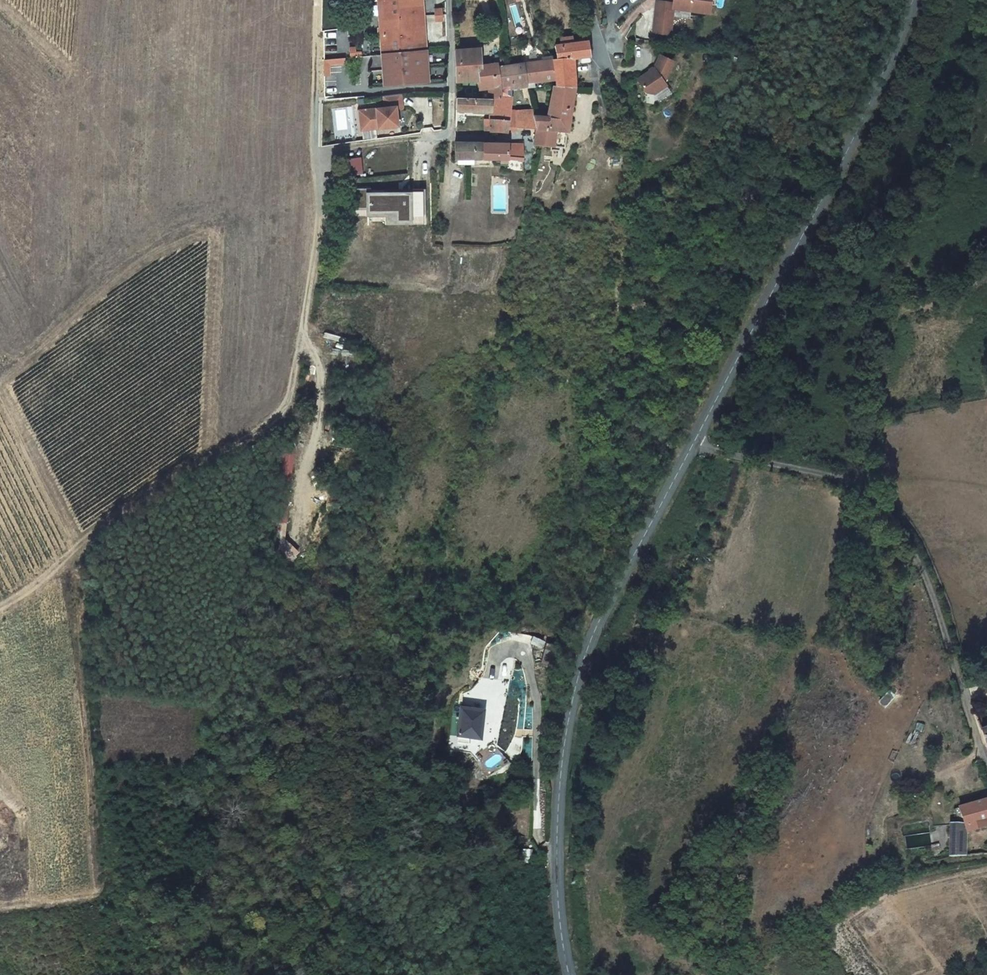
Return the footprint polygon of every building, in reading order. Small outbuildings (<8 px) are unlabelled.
[(395,54),(437,52),(433,0),(391,0),(395,54)] [(669,6),(667,22),(683,24),(684,21),(701,23),(702,15),(717,17),(721,14),(722,0),(686,0),(685,8),(669,6)] [(683,24),(667,22),(665,37),(682,39),(683,24)] [(573,42),(574,50),(586,48),(586,41),(573,42)] [(566,51),(568,62),(568,65),(583,64),(602,60),(600,46),(586,48),(574,50),(566,51)] [(490,51),(465,54),(467,86),(484,85),(482,72),(491,68),(490,51)] [(437,52),(395,54),(397,84),(438,81),(437,52)] [(323,76),(331,76),(331,66),(346,65),(346,58),(322,59),(323,76)] [(685,66),(672,60),(666,73),(649,84),(658,97),(666,98),(678,89),(676,86),(685,66)] [(568,62),(535,66),(539,89),(565,89),(565,93),(587,91),(588,86),(586,78),(583,64),(568,65),(568,62)] [(482,72),(484,85),(485,85),(487,102),(513,101),(508,69),(507,66),(491,68),(482,72)] [(535,66),(524,67),(527,86),(522,129),(548,131),(546,121),(544,110),(534,112),(530,89),(539,89),(535,66)] [(487,102),(476,103),(468,103),(468,115),(507,114),(507,129),(501,130),(501,134),(505,134),(522,134),(522,129),(527,86),(524,67),(519,68),(508,69),(513,101),(487,102)] [(565,93),(565,89),(539,89),(530,89),(534,112),(544,110),(546,121),(562,121),(564,111),(565,93)] [(587,91),(565,93),(564,111),(585,112),(587,91)] [(415,113),(413,99),(396,101),(398,113),(372,116),(373,128),(381,127),(382,134),(396,133),(396,131),(400,131),(401,132),(411,131),(408,114),(415,113)] [(546,121),(548,131),(548,137),(547,143),(545,148),(578,152),(585,112),(564,111),(562,121),(546,121)] [(515,175),(532,176),(532,150),(465,149),(465,163),(502,163),(502,168),(516,168),(515,175)] [(420,191),(366,192),(366,218),(382,217),(382,226),(421,225),(420,191)] [(467,703),(463,733),(486,735),(490,706),(467,703)] [(456,735),(453,748),(466,752),(470,738),(456,735)] [(966,832),(986,826),(986,824),(986,823),(986,800),(958,808),(964,825),(966,832)] [(950,824),(950,856),(965,856),(966,832),(964,825),(950,824)]
